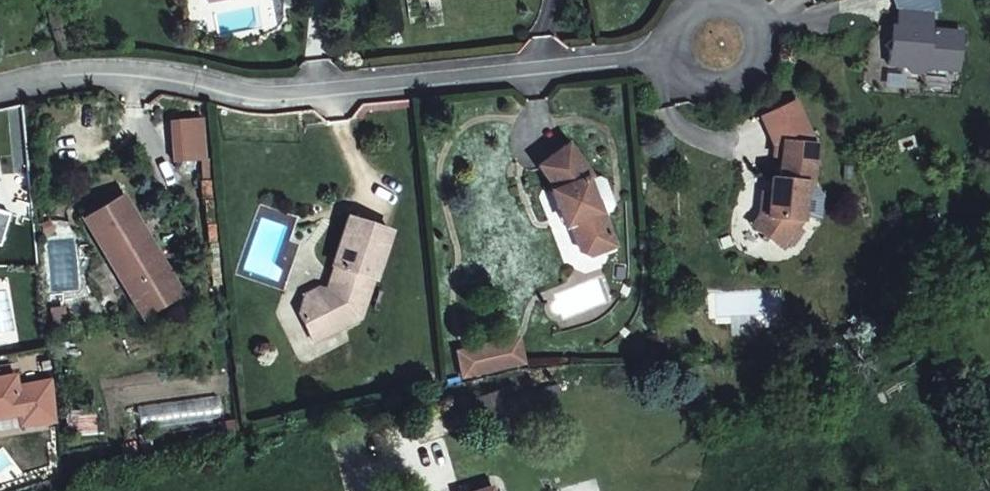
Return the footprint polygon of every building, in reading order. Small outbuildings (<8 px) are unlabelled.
[(942,56),(945,49),(978,52),(981,14),(951,11),(951,0),(918,0),(918,9),(917,18),(908,23),(903,26),(908,35),(907,46),(922,47),(926,54),(942,56)] [(918,9),(908,9),(908,23),(917,18),(918,9)] [(593,192),(597,203),(594,204),(601,224),(612,231),(639,221),(629,187),(619,190),(606,156),(613,152),(591,121),(561,141),(583,171),(577,174),(584,195),(593,192)] [(798,159),(793,175),(786,173),(778,173),(780,196),(786,199),(778,211),(807,231),(826,204),(829,180),(819,177),(824,162),(831,164),(837,165),(842,126),(806,121),(800,160),(798,159)] [(790,158),(786,173),(793,175),(798,159),(790,158)] [(829,180),(831,164),(824,162),(819,177),(829,180)] [(587,206),(594,204),(597,203),(593,192),(584,195),(587,206)] [(778,211),(786,199),(780,196),(772,207),(778,211)] [(360,201),(349,244),(355,246),(351,256),(353,269),(343,275),(319,290),(335,317),(365,297),(370,305),(385,295),(392,257),(398,258),(407,213),(360,201)] [(147,240),(123,209),(87,239),(114,272),(120,268),(146,303),(142,305),(150,315),(184,286),(155,250),(150,256),(141,245),(147,240)] [(155,250),(147,240),(141,245),(150,256),(155,250)] [(119,282),(129,298),(146,303),(120,268),(119,282)] [(319,290),(343,275),(336,272),(323,279),(319,290)] [(192,297),(184,286),(150,315),(158,325),(192,297)] [(370,305),(365,297),(335,317),(339,324),(370,305)] [(535,306),(477,325),(486,353),(544,332),(535,306)] [(493,471),(464,480),(469,490),(499,490),(493,471)]
